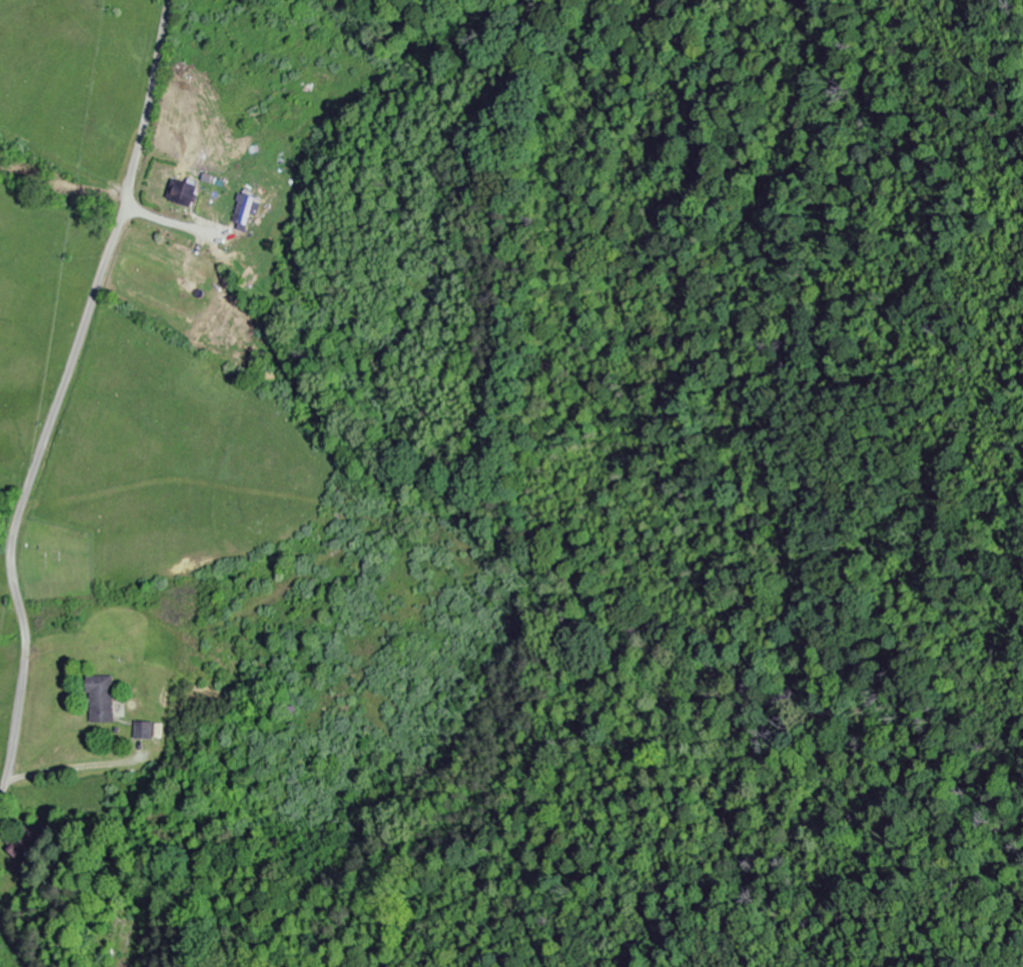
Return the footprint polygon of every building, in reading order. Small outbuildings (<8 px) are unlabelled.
[(197,187),(184,183),(178,205),(191,209),(197,187)] [(238,229),(247,229),(248,217),(260,217),(260,198),(239,197),(238,229)] [(96,724),(119,724),(119,677),(96,677),(96,724)] [(157,724),(139,723),(139,739),(156,740),(157,724)]
